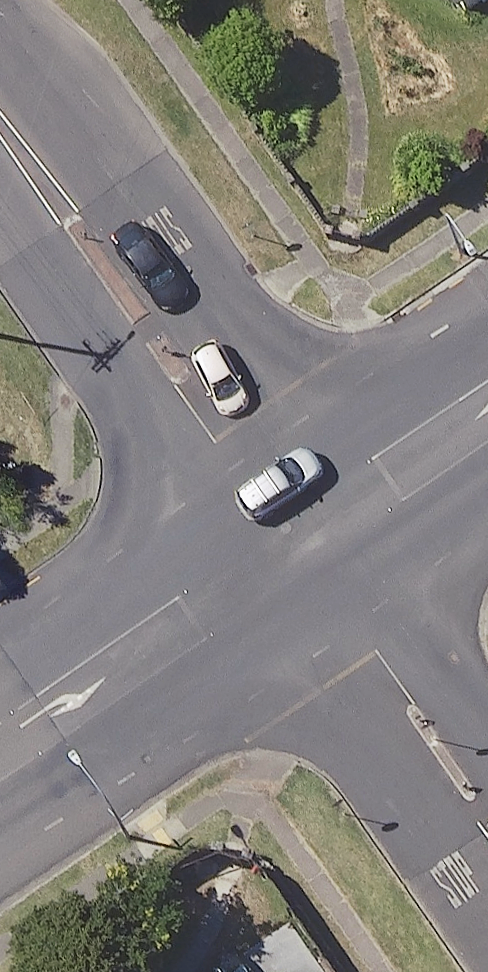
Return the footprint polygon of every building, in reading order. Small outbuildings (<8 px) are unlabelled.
[(483,25),(487,21),(487,0),(465,0),(483,25)]
